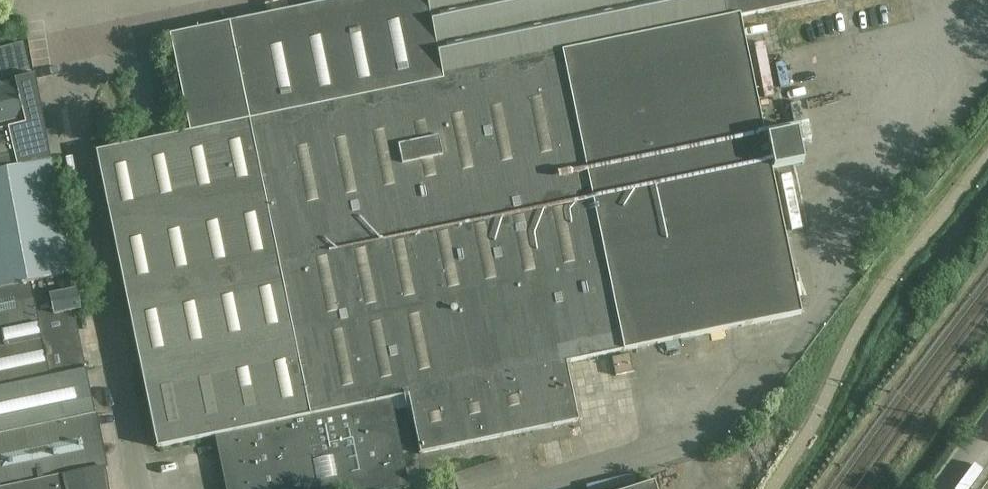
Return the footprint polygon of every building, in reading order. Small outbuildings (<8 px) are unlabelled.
[(226,488),(409,488),(391,402),(408,399),(419,457),(578,424),(566,366),(800,318),(771,176),(808,168),(801,138),(765,146),(739,21),(843,0),(344,0),(168,36),(188,135),(95,155),(156,456),(216,444),(226,488)] [(15,81),(0,85),(0,173),(51,162),(35,76),(15,81)] [(86,371),(74,313),(80,311),(73,272),(71,273),(51,162),(0,173),(0,389),(86,371)] [(635,374),(631,356),(613,360),(616,378),(635,374)] [(104,473),(107,472),(89,370),(86,371),(0,389),(0,488),(107,488),(104,473)] [(660,479),(629,488),(663,488),(660,479)]
